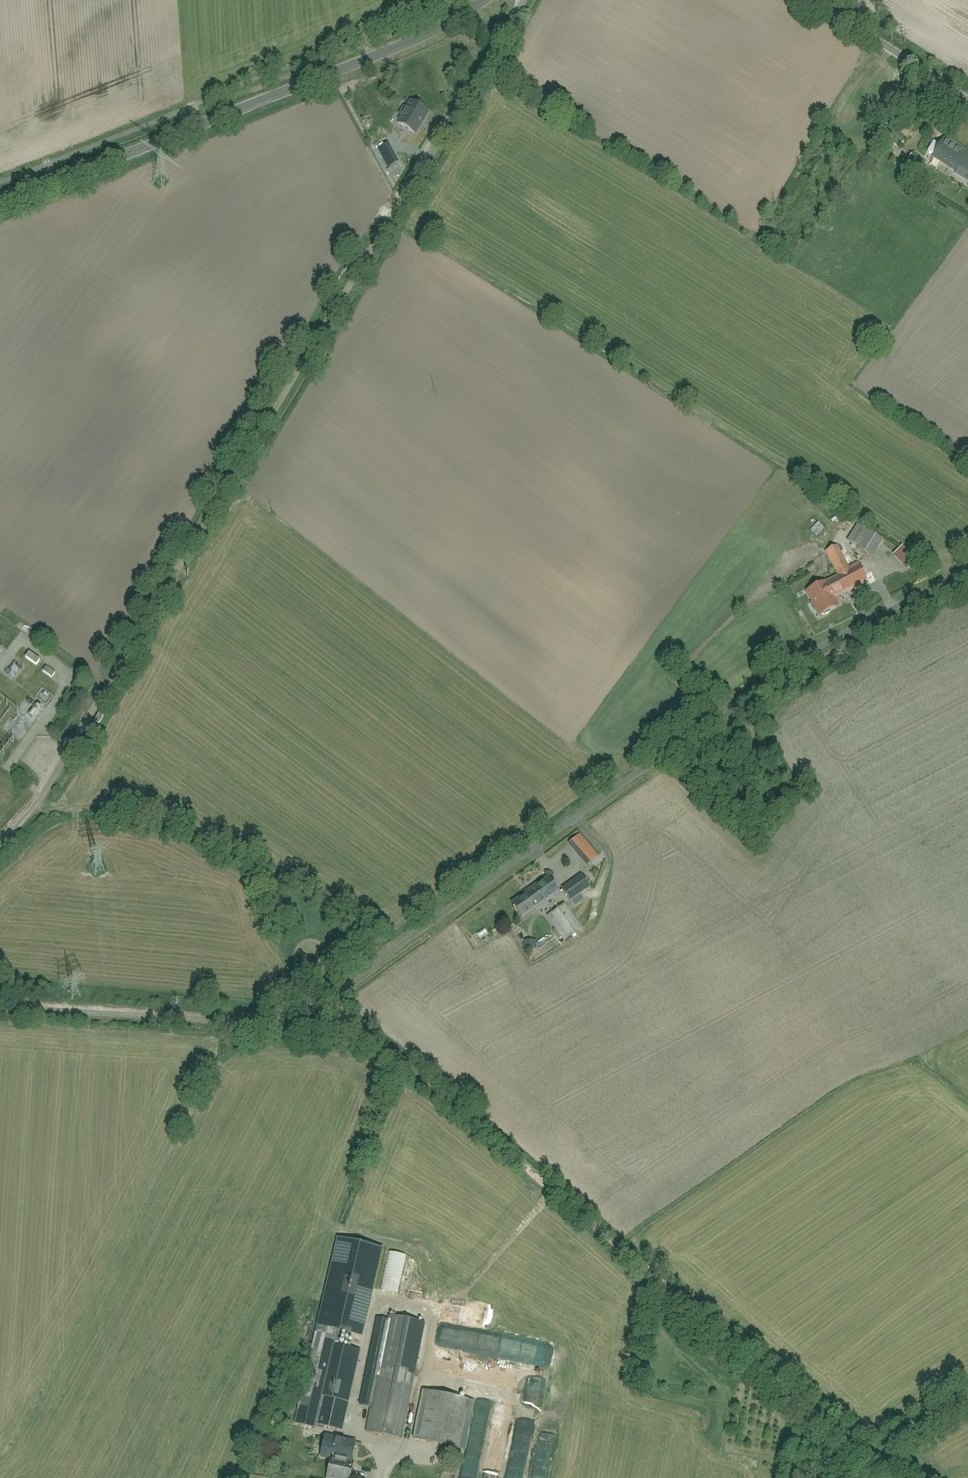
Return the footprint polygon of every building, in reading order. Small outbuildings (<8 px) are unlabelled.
[(399,125),(415,134),(428,113),(412,103),(407,110),(405,108),(400,116),(403,118),(399,125)] [(402,134),(376,147),(393,180),(404,174),(395,157),(410,149),(402,134)] [(937,161),(967,180),(967,151),(950,140),(937,161)] [(862,526),(851,543),(877,559),(887,542),(862,526)] [(840,577),(809,592),(820,616),(842,606),(839,599),(872,582),(865,566),(858,570),(844,543),(827,551),(840,577)] [(905,548),(897,556),(911,569),(919,560),(905,548)] [(581,836),(571,846),(590,867),(601,857),(581,836)] [(587,876),(565,891),(574,905),(597,891),(587,876)] [(513,904),(524,920),(561,894),(550,878),(513,904)] [(568,905),(550,918),(566,941),(585,928),(568,905)] [(527,942),(526,951),(534,952),(535,942),(527,942)] [(308,1021),(311,1031),(325,1027),(322,1017),(308,1021)] [(362,1333),(383,1248),(341,1238),(320,1323),(362,1333)] [(393,1318),(368,1435),(403,1442),(428,1325),(393,1318)] [(317,1427),(344,1433),(364,1351),(337,1345),(339,1337),(318,1332),(296,1426),(316,1431),(317,1427)] [(427,1393),(416,1441),(466,1452),(477,1404),(427,1393)] [(330,1477),(356,1477),(359,1465),(357,1465),(362,1445),(328,1436),(323,1458),(335,1461),(330,1477)]
